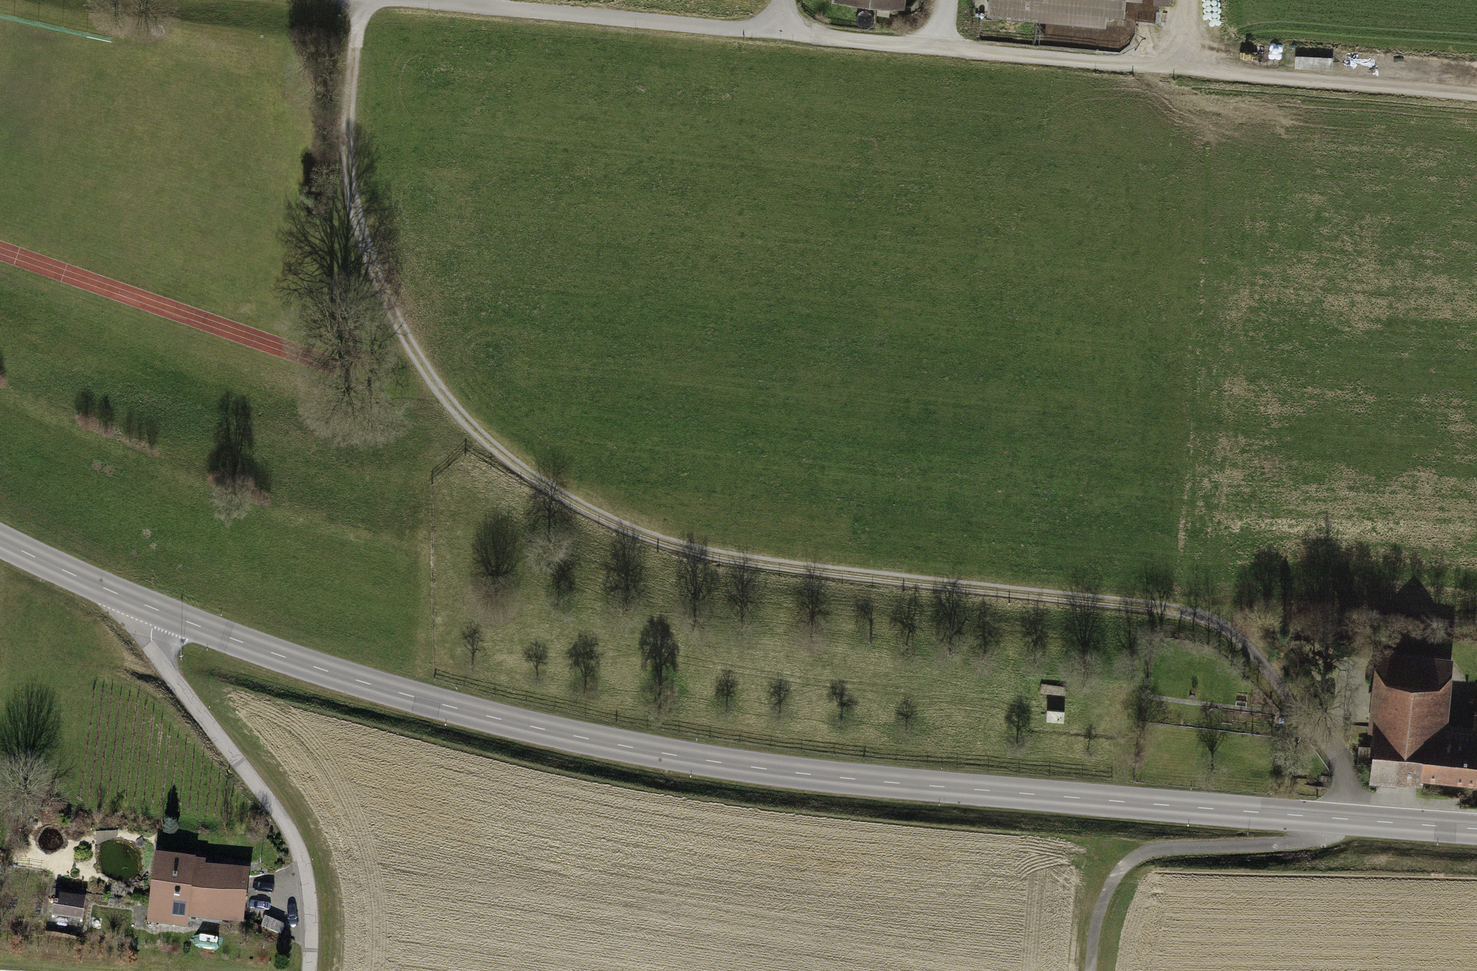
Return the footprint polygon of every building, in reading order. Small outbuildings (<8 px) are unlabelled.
[(834,4),(904,10),(904,0),(834,0),(834,4)] [(986,16),(1120,29),(1123,0),(988,0),(986,16)] [(94,366),(81,361),(76,374),(89,379),(94,366)] [(1476,781),(1476,705),(1474,704),(1472,720),(1448,718),(1456,651),(1375,642),(1366,729),(1374,729),(1369,777),(1419,783),(1420,775),(1476,781)] [(152,851),(144,922),(187,926),(188,917),(239,922),(245,868),(202,863),(202,856),(152,851)] [(85,896),(54,891),(50,915),(82,920),(85,896)]
